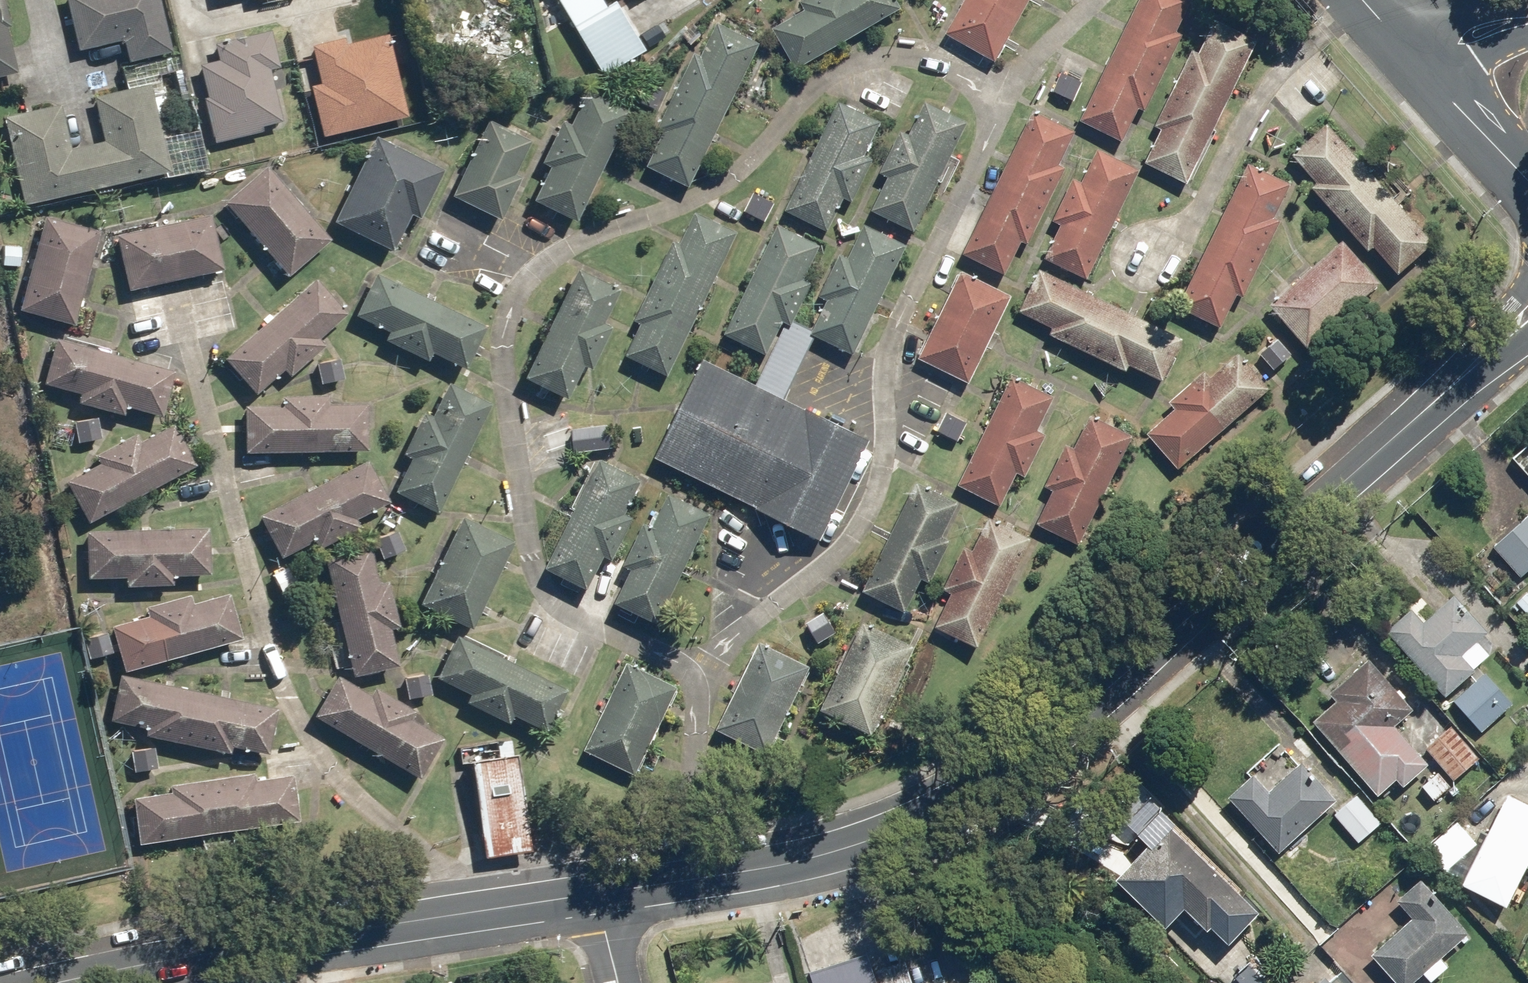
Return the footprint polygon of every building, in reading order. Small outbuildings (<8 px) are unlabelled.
[(19,71),(2,0),(0,0),(0,76),(19,71)] [(130,64),(175,53),(162,0),(65,0),(77,51),(124,39),(130,64)] [(602,0),(559,0),(603,74),(646,49),(617,0),(613,0),(605,5),(602,0)] [(798,69),(903,11),(897,0),(816,0),(803,7),(805,12),(776,29),(798,69)] [(948,34),(995,61),(1030,0),(968,0),(948,34)] [(1085,119),(1128,140),(1144,104),(1151,107),(1186,34),(1179,31),(1194,0),(1141,0),(1085,119)] [(1259,41),(1214,20),(1200,50),(1193,47),(1158,120),(1165,123),(1147,161),(1191,183),(1259,41)] [(696,184),(761,41),(718,22),(703,55),(695,51),(662,125),(669,128),(653,165),(696,184)] [(270,70),(280,67),(271,32),(218,45),(221,59),(201,64),(208,96),(203,98),(214,142),(283,125),(270,70)] [(347,45),(346,38),(313,46),(322,83),(312,86),(324,137),(409,116),(390,35),(347,45)] [(1084,82),(1059,71),(1051,90),(1075,100),(1084,82)] [(656,110),(666,91),(645,81),(636,99),(656,110)] [(71,150),(60,104),(4,118),(25,206),(171,171),(150,82),(92,97),(103,142),(71,150)] [(533,201),(578,222),(631,111),(591,92),(575,127),(561,120),(541,163),(549,167),(533,201)] [(874,211),(918,232),(971,120),(928,99),(912,133),(906,130),(885,175),(890,178),(874,211)] [(790,213),(833,233),(886,120),(844,100),(790,213)] [(1068,166),(1061,163),(1078,128),(1038,109),(969,255),(1009,274),(1028,234),(1034,237),(1035,235),(1068,166)] [(532,136),(488,115),(448,198),(458,202),(452,214),(494,234),(522,175),(515,172),(532,136)] [(1438,240),(1328,121),(1293,154),(1317,180),(1312,185),(1372,250),(1377,245),(1403,273),(1438,240)] [(336,224),(389,249),(407,210),(422,217),(446,168),(378,135),(336,224)] [(1143,167),(1099,146),(1084,180),(1075,175),(1056,215),(1065,219),(1046,259),(1090,280),(1143,167)] [(1282,219),(1275,216),(1292,180),(1251,160),(1184,303),(1225,322),(1243,285),(1249,288),(1282,219)] [(262,168),(220,206),(286,278),(328,239),(262,168)] [(778,201),(758,190),(746,212),(767,223),(778,201)] [(672,375),(741,229),(699,209),(630,355),(672,375)] [(48,214),(19,307),(74,324),(103,231),(48,214)] [(212,215),(117,236),(129,291),(224,270),(212,215)] [(1383,279),(1347,238),(1274,302),(1309,343),(1383,279)] [(25,246),(4,243),(1,269),(22,272),(25,246)] [(1185,334),(1043,266),(1022,310),(1055,325),(1051,332),(1131,370),(1134,363),(1164,378),(1185,334)] [(583,365),(593,370),(614,324),(607,321),(622,290),(577,269),(525,379),(567,399),(583,365)] [(1015,294),(962,269),(920,357),(973,382),(1015,294)] [(490,325),(378,272),(357,316),(389,332),(386,337),(430,358),(433,351),(469,368),(490,325)] [(318,279),(225,356),(255,392),(283,368),(290,376),(327,346),(320,338),(348,315),(318,279)] [(1296,353),(1280,334),(1260,352),(1276,370),(1296,353)] [(175,371),(57,337),(44,382),(78,392),(75,401),(126,415),(129,406),(162,416),(175,371)] [(1172,399),(1179,407),(1151,431),(1180,465),(1273,387),(1243,352),(1213,378),(1206,370),(1172,399)] [(340,357),(316,365),(323,385),(347,376),(340,357)] [(811,538),(858,440),(703,366),(656,465),(811,538)] [(1019,373),(960,482),(1000,504),(1020,468),(1028,472),(1050,432),(1042,428),(1060,395),(1019,373)] [(438,516),(493,402),(447,380),(430,416),(423,413),(405,451),(412,454),(393,494),(438,516)] [(246,405),(246,453),(365,452),(365,405),(330,405),(330,396),(283,397),(283,405),(246,405)] [(1078,447),(1069,442),(1047,482),(1057,488),(1040,519),(1080,542),(1139,436),(1097,412),(1078,447)] [(99,415),(73,420),(78,443),(103,438),(99,415)] [(572,426),(574,453),(616,450),(614,422),(572,426)] [(95,455),(100,463),(67,482),(88,522),(195,465),(173,424),(141,442),(136,433),(95,455)] [(629,513),(645,479),(601,458),(549,568),(593,590),(610,553),(618,556),(637,516),(629,513)] [(370,459),(259,513),(281,557),(312,542),(316,550),(362,528),(358,520),(391,504),(370,459)] [(961,499),(917,478),(865,588),(909,608),(926,572),(932,575),(951,535),(945,532),(961,499)] [(654,526),(651,525),(632,565),(635,566),(618,602),(664,624),(716,514),(670,492),(654,526)] [(461,516),(420,603),(474,629),(515,542),(461,516)] [(1522,575),(1527,569),(1527,516),(1495,544),(1522,575)] [(1031,539),(991,519),(940,618),(980,639),(1031,539)] [(398,530),(374,537),(381,559),(405,551),(398,530)] [(211,532),(87,531),(86,579),(126,580),(126,587),(175,587),(175,576),(210,577),(211,532)] [(371,546),(324,558),(354,674),(401,662),(391,625),(400,623),(389,582),(381,585),(371,546)] [(144,607),(147,615),(114,624),(127,671),(243,638),(230,591),(195,601),(193,593),(144,607)] [(1428,617),(1416,603),(1388,627),(1448,696),(1481,667),(1468,652),(1492,631),(1457,592),(1428,617)] [(826,607),(806,619),(821,643),(840,632),(826,607)] [(866,619),(825,706),(876,731),(918,643),(866,619)] [(107,629),(82,637),(90,662),(115,654),(107,629)] [(468,692),(463,702),(507,723),(511,714),(544,729),(564,687),(457,636),(437,678),(468,692)] [(816,665),(762,639),(721,725),(775,751),(816,665)] [(1417,704),(1372,652),(1330,689),(1337,697),(1315,716),(1383,794),(1401,779),(1404,783),(1432,759),(1398,720),(1417,704)] [(640,774),(682,685),(630,660),(588,749),(640,774)] [(277,706),(120,672),(110,720),(152,729),(150,737),(231,755),(232,746),(267,754),(277,706)] [(429,673),(404,677),(408,699),(433,694),(429,673)] [(1512,703),(1486,673),(1456,700),(1482,730),(1512,703)] [(338,677),(316,717),(421,777),(444,736),(414,719),(418,711),(375,687),(370,695),(338,677)] [(1454,725),(1428,745),(1456,781),(1482,761),(1454,725)] [(472,762),(516,755),(513,738),(460,747),(463,763),(469,762),(472,762)] [(516,755),(472,762),(486,855),(531,848),(516,755)] [(1278,781),(1264,765),(1230,794),(1280,851),(1342,797),(1307,756),(1278,781)] [(1454,786),(1440,770),(1422,786),(1435,801),(1454,786)] [(135,797),(142,843),(298,821),(291,775),(257,780),(255,771),(171,783),(172,792),(135,797)] [(1509,789),(1467,883),(1512,904),(1527,869),(1527,797),(1509,789)] [(1383,821),(1359,793),(1335,814),(1360,842),(1383,821)] [(1243,894),(1178,820),(1117,872),(1151,911),(1174,891),(1205,927),(1243,894)] [(1478,842),(1459,820),(1428,846),(1447,868),(1478,842)] [(1372,952),(1399,982),(1411,982),(1427,969),(1435,978),(1453,963),(1446,955),(1474,931),(1426,876),(1402,897),(1416,914),(1372,952)] [(869,947),(806,968),(812,982),(881,982),(869,947)] [(1341,960),(1314,982),(1361,982),(1341,960)]
